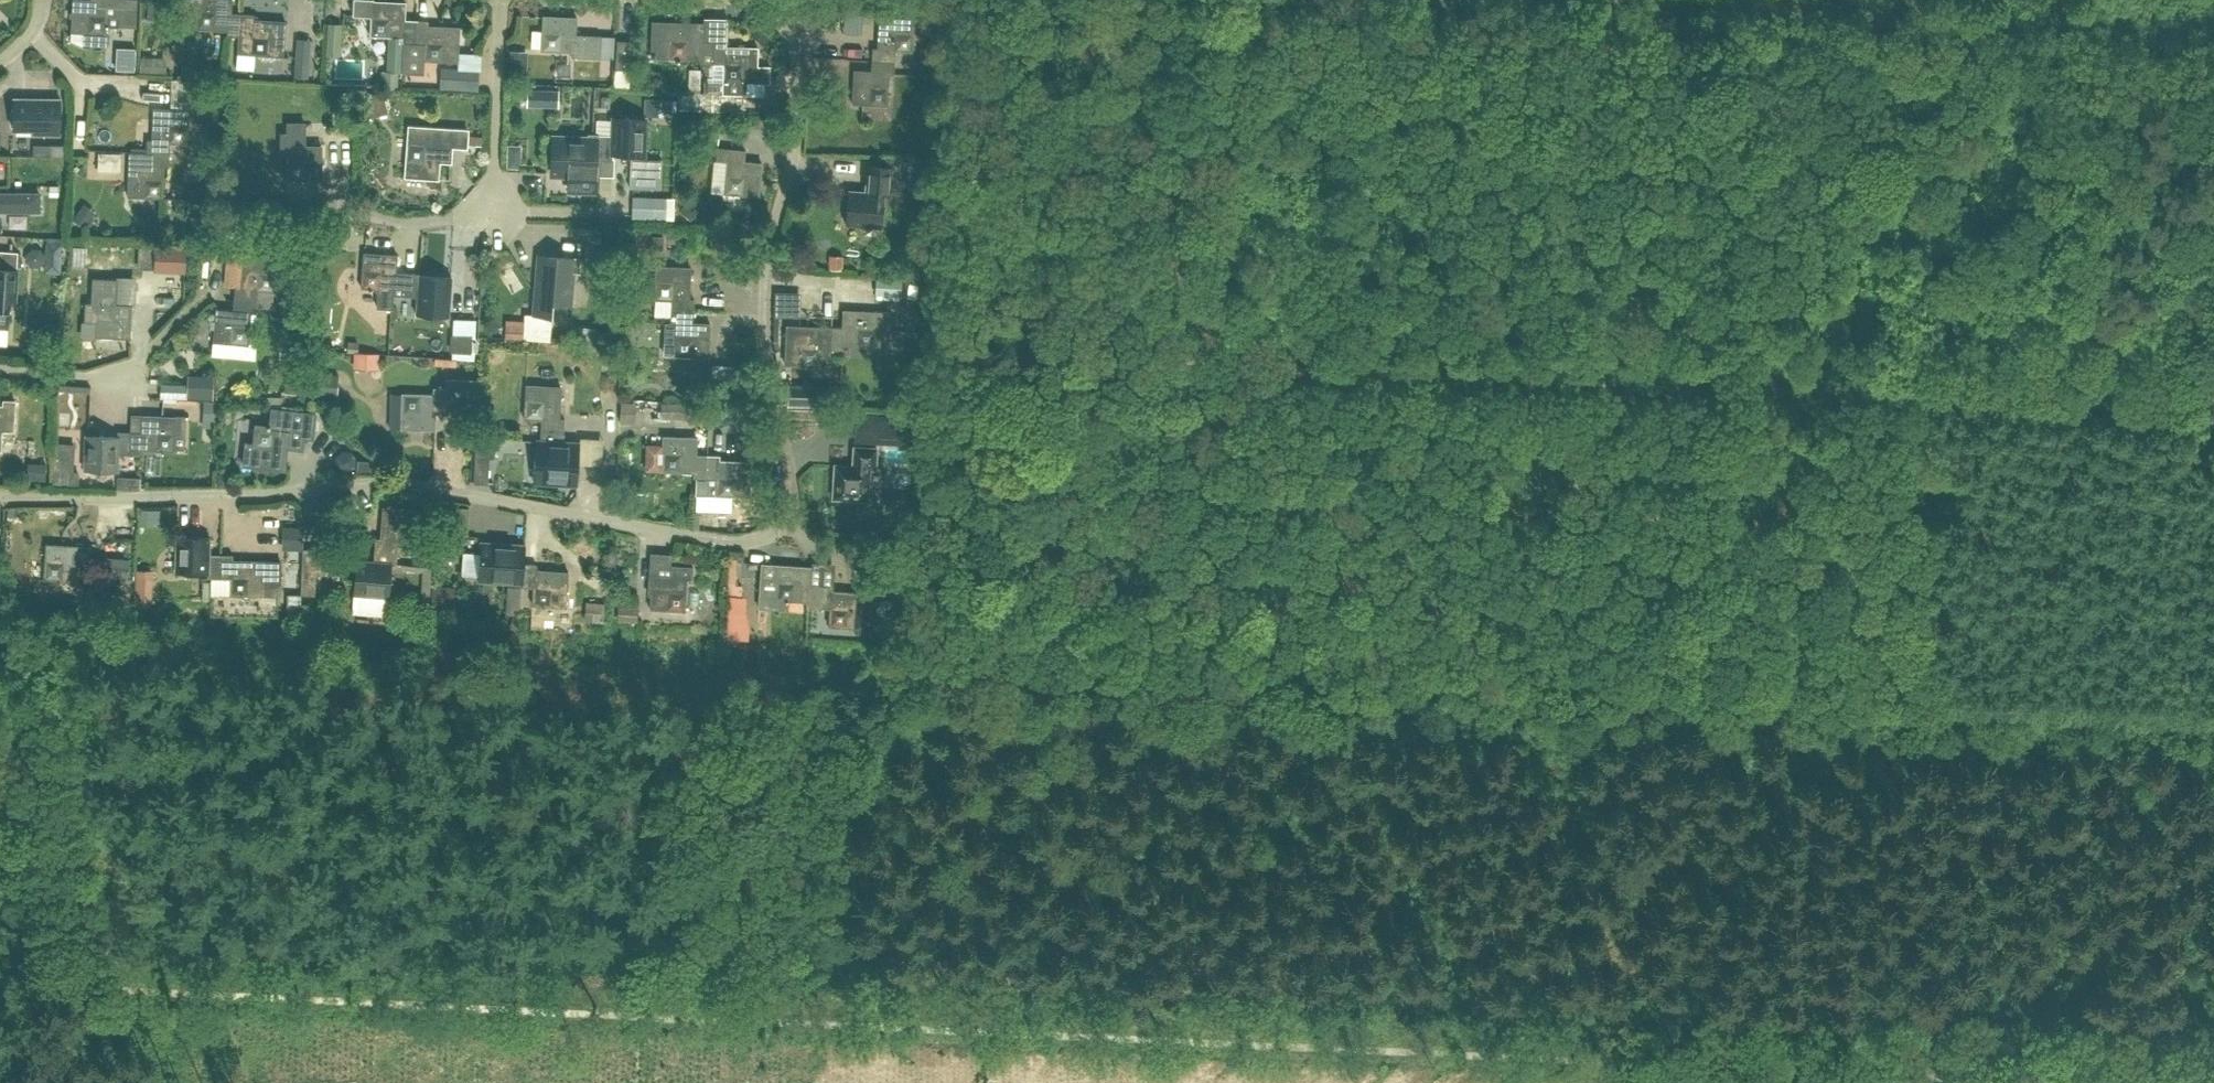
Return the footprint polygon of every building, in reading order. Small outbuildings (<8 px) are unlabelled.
[(108,21),(137,22),(139,0),(75,0),(73,32),(107,33),(108,21)] [(253,37),(251,54),(284,56),(286,22),(255,20),(256,14),(232,13),(232,0),(182,0),(181,11),(199,11),(198,30),(230,31),(229,36),(253,37)] [(374,1),(357,0),(353,0),(352,14),(373,15),(372,35),(403,36),(403,42),(427,43),(426,60),(459,61),(460,27),(429,26),(429,20),(405,19),(406,2),(374,1)] [(574,57),(601,58),(612,59),(614,36),(576,34),(577,17),(545,16),(543,50),(574,51),(574,57)] [(880,47),(874,47),(873,71),(856,70),(854,103),(888,105),(890,73),(895,74),(897,50),(913,51),(915,18),(881,16),(880,47)] [(153,22),(153,33),(171,33),(172,22),(153,22)] [(653,40),(671,40),(670,57),(701,58),(701,63),(725,64),(725,81),(757,81),(758,48),(727,47),(727,41),(703,41),(704,24),(672,23),(672,22),(654,22),(653,40)] [(89,52),(90,37),(76,36),(76,52),(89,52)] [(630,86),(633,39),(616,38),(614,85),(630,86)] [(95,42),(96,59),(112,58),(112,41),(95,42)] [(441,64),(440,86),(478,88),(479,66),(441,64)] [(172,78),(171,108),(189,109),(190,79),(172,78)] [(745,97),(746,82),(725,82),(724,97),(745,97)] [(583,95),(575,111),(590,118),(597,102),(583,95)] [(34,129),(34,133),(60,134),(60,99),(13,98),(13,129),(34,129)] [(644,112),(671,112),(671,99),(644,98),(644,112)] [(733,116),(733,104),(715,103),(714,115),(733,116)] [(735,104),(734,116),(755,117),(755,105),(735,104)] [(148,140),(148,164),(131,163),(130,196),(163,197),(165,166),(170,166),(171,142),(188,143),(189,110),(155,109),(154,140),(148,140)] [(614,118),(614,135),(601,134),(600,157),(614,158),(614,152),(646,153),(647,119),(614,118)] [(306,145),(306,134),(306,120),(287,120),(287,134),(283,134),(283,147),(289,147),(289,178),(323,178),(323,145),(306,145)] [(452,163),(453,140),(454,128),(429,126),(427,144),(409,142),(406,176),(439,179),(440,162),(452,163)] [(600,157),(601,134),(590,134),(589,140),(558,138),(557,172),(590,173),(590,157),(600,157)] [(729,161),(726,192),(760,195),(763,163),(746,161),(747,150),(724,147),(723,160),(729,161)] [(643,156),(624,157),(625,211),(645,211),(643,156)] [(848,223),(882,226),(884,195),(890,195),(893,167),(869,165),(867,192),(850,191),(848,223)] [(39,210),(39,192),(0,192),(0,210),(39,210)] [(654,197),(654,218),(666,218),(667,197),(654,197)] [(18,269),(19,250),(0,249),(0,268),(18,269)] [(365,287),(379,288),(377,306),(394,307),(395,295),(419,296),(421,297),(422,279),(422,274),(398,272),(400,255),(367,253),(365,287)] [(244,286),(238,286),(236,310),(219,308),(216,341),(250,344),(253,313),(259,313),(261,289),(277,291),(280,258),(246,255),(244,286)] [(538,299),(572,302),(574,271),(593,273),(594,260),(558,257),(557,268),(541,267),(538,299)] [(657,298),(674,299),(673,323),(678,323),(677,355),(711,356),(712,324),(696,323),(697,299),(691,299),(693,267),(659,266),(657,298)] [(9,327),(11,296),(16,296),(18,270),(0,269),(0,326),(9,327)] [(119,304),(119,292),(119,274),(96,274),(96,305),(101,305),(101,336),(135,336),(135,304),(119,304)] [(876,276),(875,291),(905,292),(905,310),(917,310),(917,302),(926,303),(927,278),(876,276)] [(453,282),(422,279),(421,297),(419,296),(418,313),(451,315),(453,282)] [(283,281),(281,308),(304,309),(306,283),(283,281)] [(262,307),(278,307),(278,295),(262,294),(262,307)] [(845,344),(876,346),(887,346),(888,312),(845,310),(844,327),(821,326),(820,332),(789,330),(787,364),(820,365),(821,349),(845,350),(845,344)] [(451,333),(450,350),(473,351),(474,334),(451,333)] [(219,365),(262,365),(262,350),(219,350),(219,365)] [(385,378),(388,361),(367,357),(364,374),(385,378)] [(443,375),(464,378),(465,368),(444,366),(443,375)] [(308,368),(286,367),(285,390),(307,392),(308,368)] [(338,370),(312,369),(311,393),(337,394),(338,370)] [(546,474),(567,475),(566,483),(579,484),(582,443),(565,442),(567,419),(561,418),(563,387),(529,385),(527,418),(544,419),(542,441),(538,441),(537,457),(547,457),(546,474)] [(436,395),(405,393),(404,427),(437,429),(437,412),(449,412),(449,389),(437,389),(436,395)] [(455,392),(455,415),(478,416),(479,393),(455,392)] [(3,436),(13,436),(15,397),(3,396),(3,406),(0,405),(0,450),(3,450),(3,436)] [(660,416),(689,417),(690,401),(661,400),(660,416)] [(286,469),(287,464),(289,447),(305,449),(306,437),(315,438),(318,413),(274,408),(272,425),(257,423),(255,443),(247,442),(245,464),(256,466),(256,468),(269,469),(269,467),(286,469)] [(802,411),(801,427),(830,428),(830,412),(802,411)] [(144,432),(120,431),(120,436),(88,435),(87,469),(120,470),(120,454),(144,455),(145,449),(176,450),(177,416),(145,415),(144,432)] [(696,477),(700,477),(699,494),(752,496),(753,462),(722,461),(722,455),(698,454),(699,438),(666,437),(665,471),(696,471),(696,477)] [(855,446),(854,466),(837,465),(836,498),(870,499),(871,468),(878,468),(879,447),(855,446)] [(383,538),(378,538),(376,561),(359,560),(356,593),(390,595),(393,564),(398,565),(400,541),(417,542),(420,510),(386,507),(383,538)] [(233,594),(265,595),(280,595),(281,561),(235,560),(235,554),(211,554),(212,537),(179,536),(178,570),(209,571),(209,577),(233,577),(233,594)] [(91,586),(92,564),(93,547),(49,544),(47,578),(78,580),(78,585),(91,586)] [(513,580),(512,586),(536,587),(535,604),(568,606),(570,573),(539,571),(539,565),(515,563),(516,546),(484,544),(482,578),(513,580)] [(293,608),(293,605),(294,599),(300,592),(315,592),(316,548),(302,547),(302,545),(286,545),(286,570),(292,571),(292,582),(285,582),(284,607),(293,608)] [(695,566),(672,565),(673,556),(650,554),(647,593),(654,593),(653,608),(687,610),(689,579),(694,579),(695,566)] [(835,591),(836,586),(837,563),(813,561),(813,567),(780,565),(779,578),(760,577),(758,607),(786,608),(786,599),(809,601),(809,607),(833,608),(831,625),(864,627),(866,593),(835,591)] [(844,641),(843,626),(823,627),(823,642),(844,641)]
